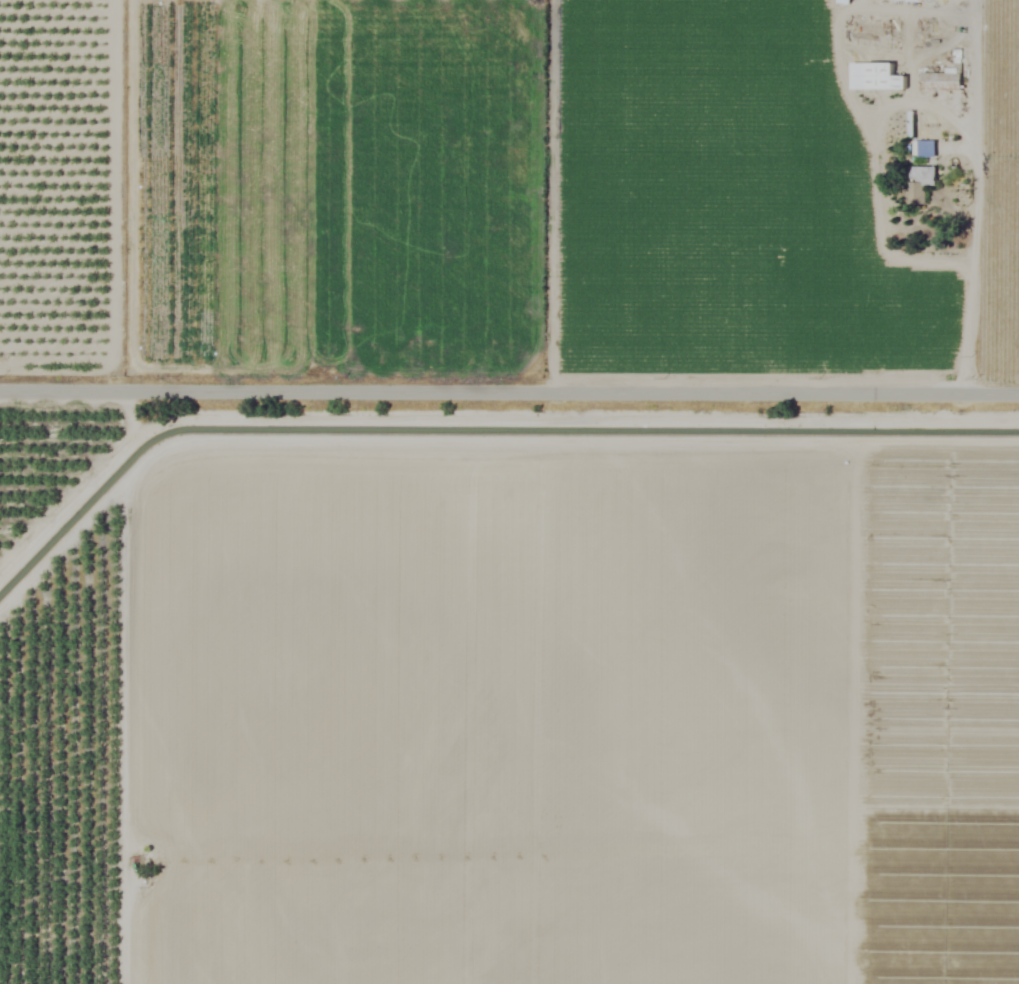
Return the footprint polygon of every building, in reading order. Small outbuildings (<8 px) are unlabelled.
[(892,64),(849,64),(850,91),(905,90),(904,77),(892,77),(892,64)] [(960,91),(959,72),(919,73),(920,91),(960,91)] [(912,157),(934,157),(935,141),(912,141),(912,157)] [(934,168),(908,168),(908,181),(906,181),(907,205),(924,205),(923,186),(934,185),(934,168)]
